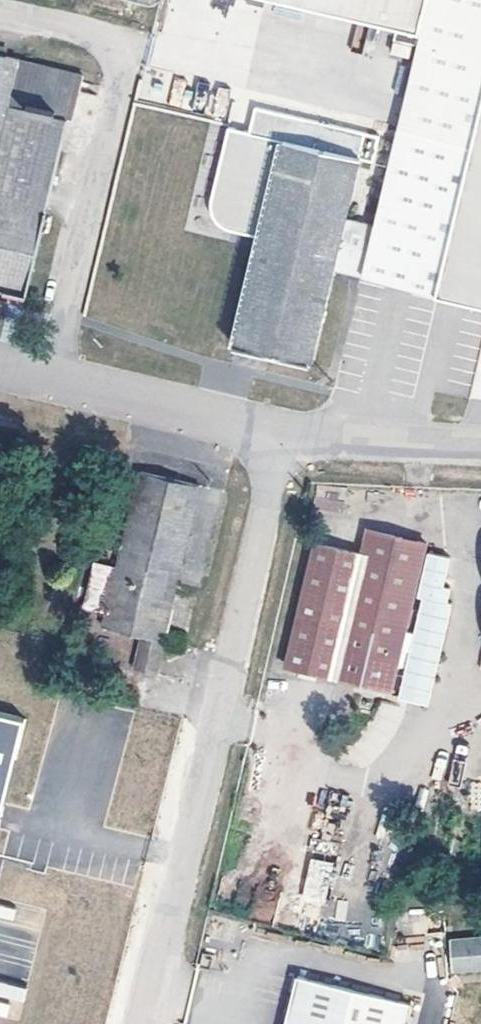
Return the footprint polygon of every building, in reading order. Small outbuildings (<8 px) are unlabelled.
[(391,27),(389,39),(410,44),(413,32),(415,32),(367,231),(357,276),(480,308),(480,0),(273,0),(391,27)] [(28,293),(49,208),(46,207),(67,117),(72,118),(82,71),(20,58),(20,54),(0,49),(0,286),(28,293)] [(372,159),(378,134),(256,104),(250,128),(229,123),(211,193),(212,199),(214,207),(217,214),(223,220),(229,224),(260,232),(233,340),(250,345),(310,359),(333,269),(357,276),(367,231),(344,226),(359,156),(372,159)] [(100,609),(98,624),(137,632),(129,667),(155,673),(200,482),(136,468),(112,560),(100,609)] [(312,535),(280,664),(391,690),(402,644),(411,647),(400,692),(429,699),(454,598),(449,597),(452,583),(445,581),(452,552),(430,546),(420,590),(424,591),(416,627),(407,624),(428,538),(364,522),(358,546),(312,535)] [(100,609),(112,560),(89,554),(78,604),(100,609)] [(26,718),(0,712),(0,825),(26,718)] [(310,854),(299,898),(325,904),(336,859),(310,854)] [(448,936),(450,969),(480,967),(480,933),(448,936)] [(412,994),(301,966),(287,1023),(405,1023),(412,994)]
